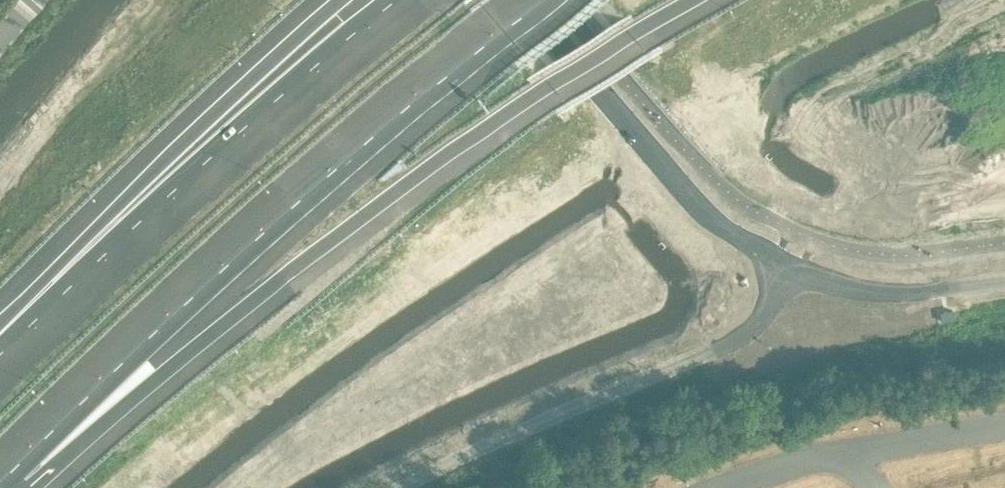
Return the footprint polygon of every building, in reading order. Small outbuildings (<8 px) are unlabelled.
[(952,309),(940,312),(942,321),(954,319),(952,309)]
